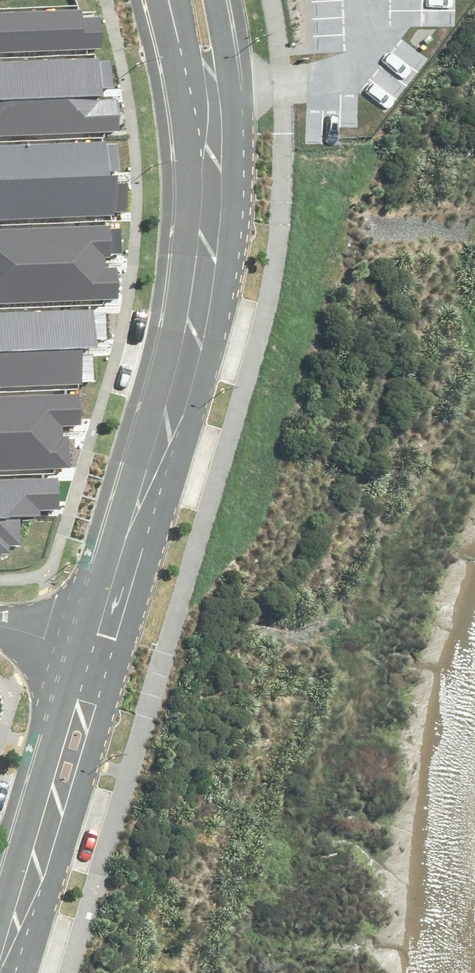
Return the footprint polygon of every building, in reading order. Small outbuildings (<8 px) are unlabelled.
[(0,11),(0,46),(83,44),(83,20),(63,21),(63,9),(0,11)] [(98,97),(98,83),(107,83),(107,58),(0,60),(0,99),(98,97)] [(0,99),(0,131),(116,129),(115,96),(98,97),(0,99)] [(112,175),(111,142),(0,146),(0,179),(112,175)] [(0,179),(0,213),(122,209),(121,183),(112,184),(112,175),(0,179)] [(102,260),(102,254),(117,254),(116,224),(0,228),(0,263),(102,260)] [(114,296),(113,265),(102,265),(102,260),(0,263),(0,300),(114,296)] [(88,345),(88,336),(103,335),(102,307),(0,310),(0,348),(88,345)] [(89,381),(88,345),(0,348),(0,383),(89,381)] [(61,428),(61,420),(77,420),(76,393),(0,395),(0,430),(61,428)] [(66,465),(65,432),(62,432),(61,428),(0,430),(0,467),(66,465)] [(16,513),(36,513),(36,504),(51,504),(50,476),(0,478),(0,513),(16,513)] [(17,550),(16,513),(0,513),(0,550),(17,550)]
